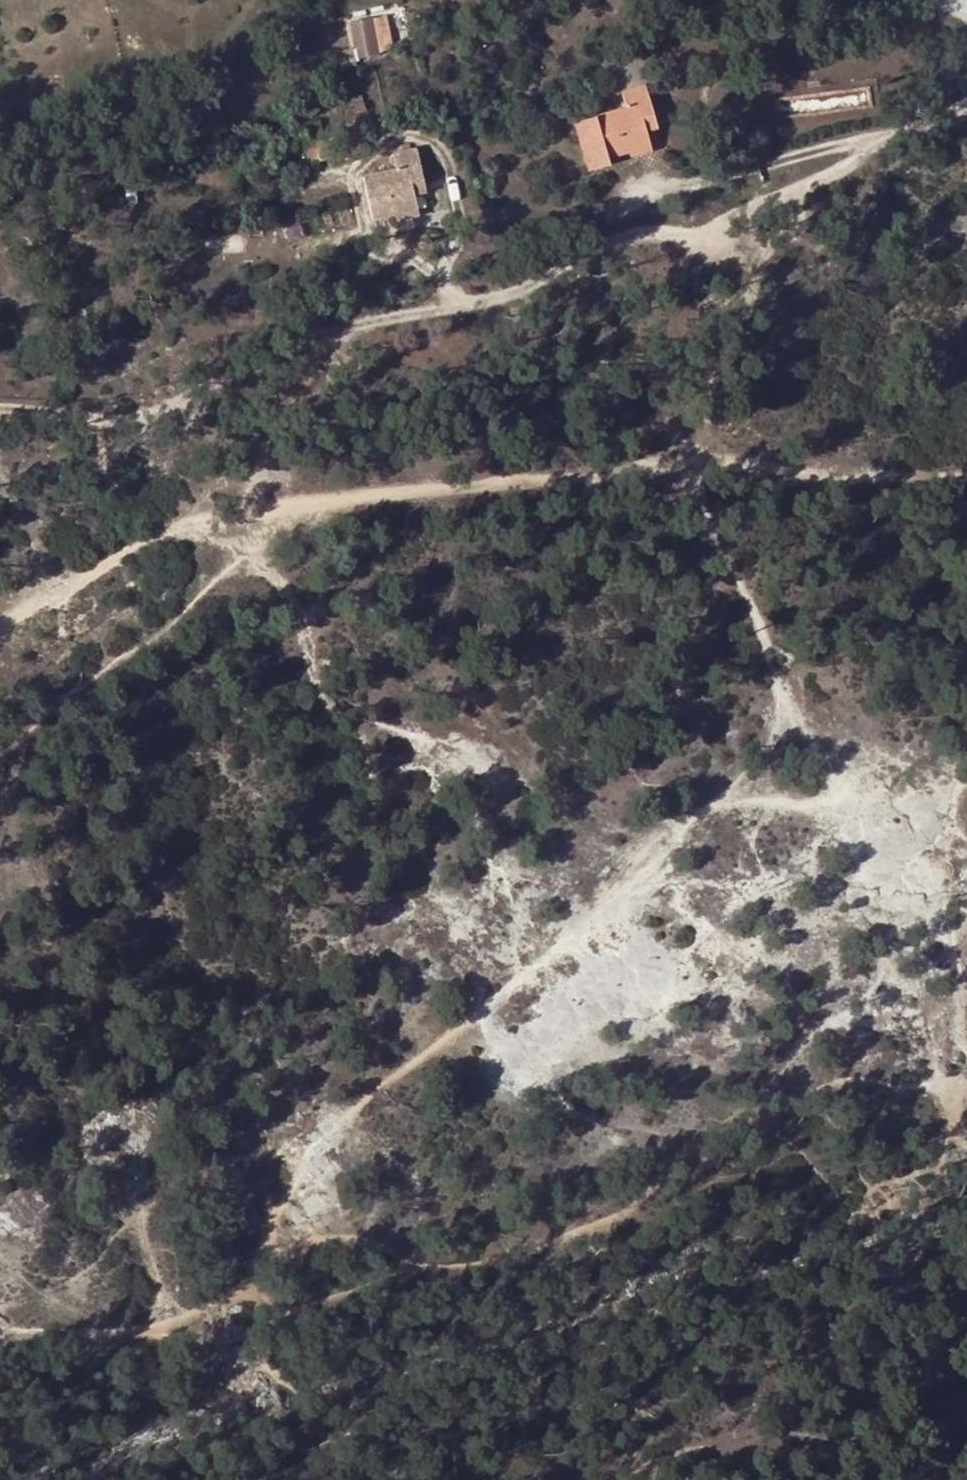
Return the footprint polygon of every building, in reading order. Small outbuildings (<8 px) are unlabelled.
[(372,18),(351,22),(358,58),(380,53),(372,18)] [(643,121),(654,117),(644,85),(654,82),(643,46),(602,58),(612,95),(620,92),(624,108),(574,122),(589,169),(610,164),(607,155),(627,150),(649,144),(645,130),(643,121)] [(656,126),(654,117),(643,121),(645,130),(656,126)] [(307,162),(317,160),(314,141),(303,143),(307,162)] [(649,144),(627,150),(629,156),(651,150),(649,144)] [(416,149),(392,154),(394,169),(364,177),(372,219),(396,214),(397,220),(418,216),(414,194),(424,192),(416,149)]
